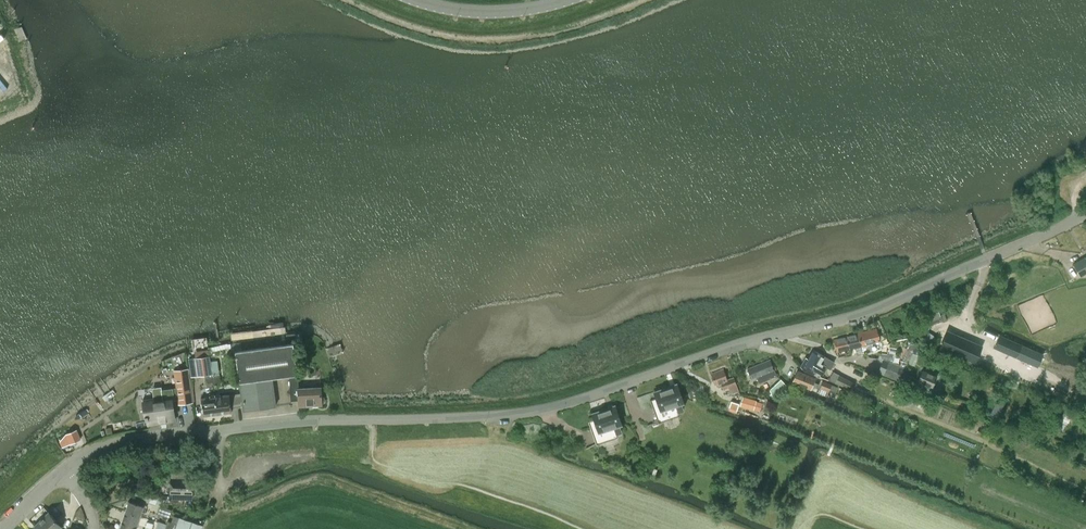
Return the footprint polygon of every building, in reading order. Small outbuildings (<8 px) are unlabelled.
[(1081,276),(1085,273),(1085,260),(1085,257),(1073,264),(1081,276)] [(936,304),(920,310),(923,321),(929,320),(930,325),(942,320),(942,321),(946,320),(944,313),(940,315),(936,304)] [(876,329),(858,333),(861,345),(863,353),(868,351),(876,349),(881,348),(879,340),(876,329)] [(947,332),(941,346),(970,359),(976,345),(947,332)] [(239,383),(243,410),(276,406),(272,378),(297,374),(293,343),(297,342),(295,333),(286,335),(286,338),(284,338),(285,345),(235,352),(239,383)] [(845,336),(848,348),(855,346),(857,354),(863,353),(861,345),(858,333),(845,336)] [(844,349),(848,348),(845,336),(834,339),(838,356),(846,354),(844,349)] [(1000,336),(995,348),(1037,366),(1042,355),(1000,336)] [(900,362),(899,365),(905,367),(906,365),(915,341),(910,339),(900,362)] [(915,345),(908,363),(914,366),(921,347),(915,345)] [(805,357),(800,366),(804,370),(819,377),(825,366),(830,369),(834,362),(828,358),(824,356),(813,350),(808,359),(805,357)] [(878,359),(883,360),(886,360),(891,361),(892,355),(879,353),(878,359)] [(209,356),(189,359),(191,377),(200,376),(212,374),(212,375),(206,376),(207,385),(213,384),(214,384),(211,361),(210,361),(209,356)] [(756,376),(758,380),(759,383),(776,376),(773,369),(770,360),(748,369),(751,378),(756,376)] [(899,365),(886,360),(883,360),(878,373),(899,382),(905,367),(899,365)] [(211,361),(214,384),(220,383),(219,374),(217,361),(211,361)] [(179,404),(193,402),(188,369),(174,371),(179,404)] [(723,369),(711,374),(715,384),(720,382),(723,389),(728,387),(731,394),(739,391),(734,377),(727,380),(723,369)] [(813,382),(815,378),(797,370),(792,382),(810,389),(816,391),(819,384),(813,382)] [(922,370),(916,386),(915,388),(929,394),(936,376),(922,370)] [(838,374),(834,383),(852,391),(855,384),(838,374)] [(298,377),(289,377),(290,393),(291,401),(298,400),(298,405),(309,404),(309,406),(321,405),(321,404),(324,404),(325,402),(324,398),(323,396),(321,396),(320,387),(298,388),(298,377)] [(780,379),(773,386),(779,392),(786,386),(780,379)] [(818,392),(827,396),(829,392),(834,394),(837,387),(822,381),(818,392)] [(650,399),(651,403),(658,422),(679,414),(678,411),(683,409),(681,403),(683,402),(676,383),(654,391),(656,397),(650,399)] [(215,395),(217,414),(232,412),(229,394),(221,396),(220,394),(215,395)] [(201,398),(203,416),(217,414),(215,395),(209,395),(210,397),(201,398)] [(742,396),(741,401),(747,403),(745,408),(753,410),(756,400),(742,396)] [(147,419),(148,424),(174,420),(172,400),(154,402),(154,398),(143,400),(146,419),(147,419)] [(728,408),(728,410),(736,413),(737,411),(739,403),(730,401),(728,408)] [(621,423),(618,415),(614,405),(592,413),(594,419),(588,421),(596,444),(618,436),(616,433),(621,431),(619,424),(621,423)] [(101,478),(93,482),(101,494),(108,490),(101,478)] [(170,494),(192,494),(193,478),(171,478),(170,494)] [(153,491),(137,486),(134,497),(156,504),(159,496),(152,493),(153,491)] [(125,511),(140,516),(141,511),(145,512),(146,507),(129,501),(126,511),(125,511)] [(172,509),(163,506),(160,513),(170,516),(172,509)] [(122,521),(122,522),(136,527),(140,516),(125,511),(122,521)] [(38,528),(57,528),(61,525),(48,512),(34,525),(38,528)] [(202,526),(173,516),(171,522),(167,521),(166,524),(158,521),(155,528),(201,528),(202,526)]
